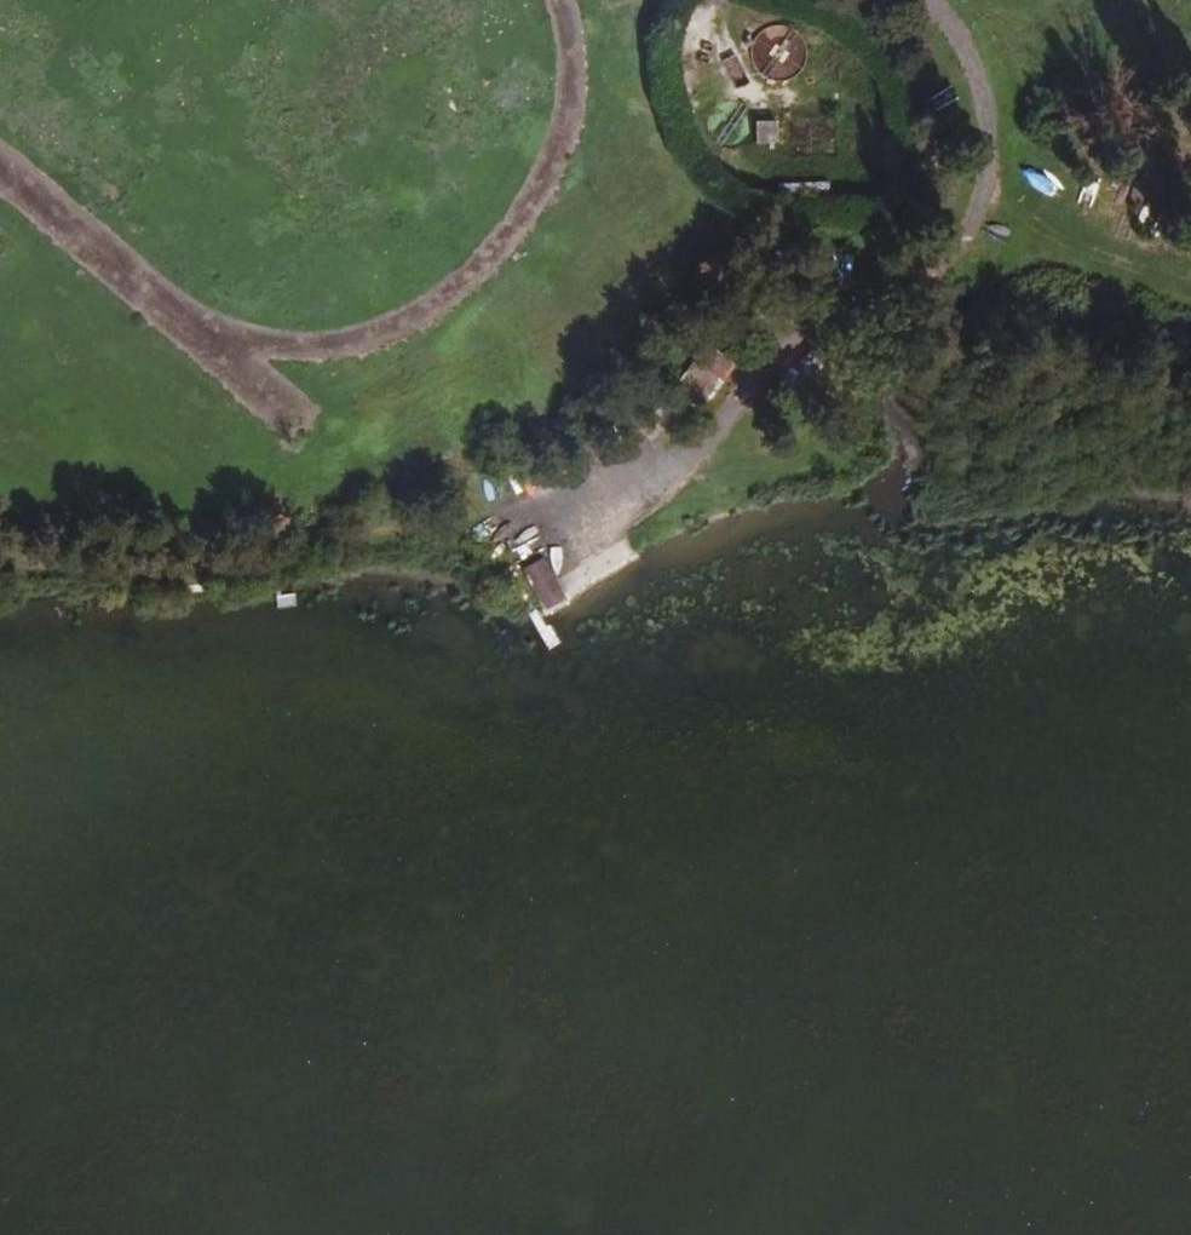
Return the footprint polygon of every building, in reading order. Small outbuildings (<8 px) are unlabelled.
[(545,558),(525,569),(546,609),(567,598),(545,558)]
